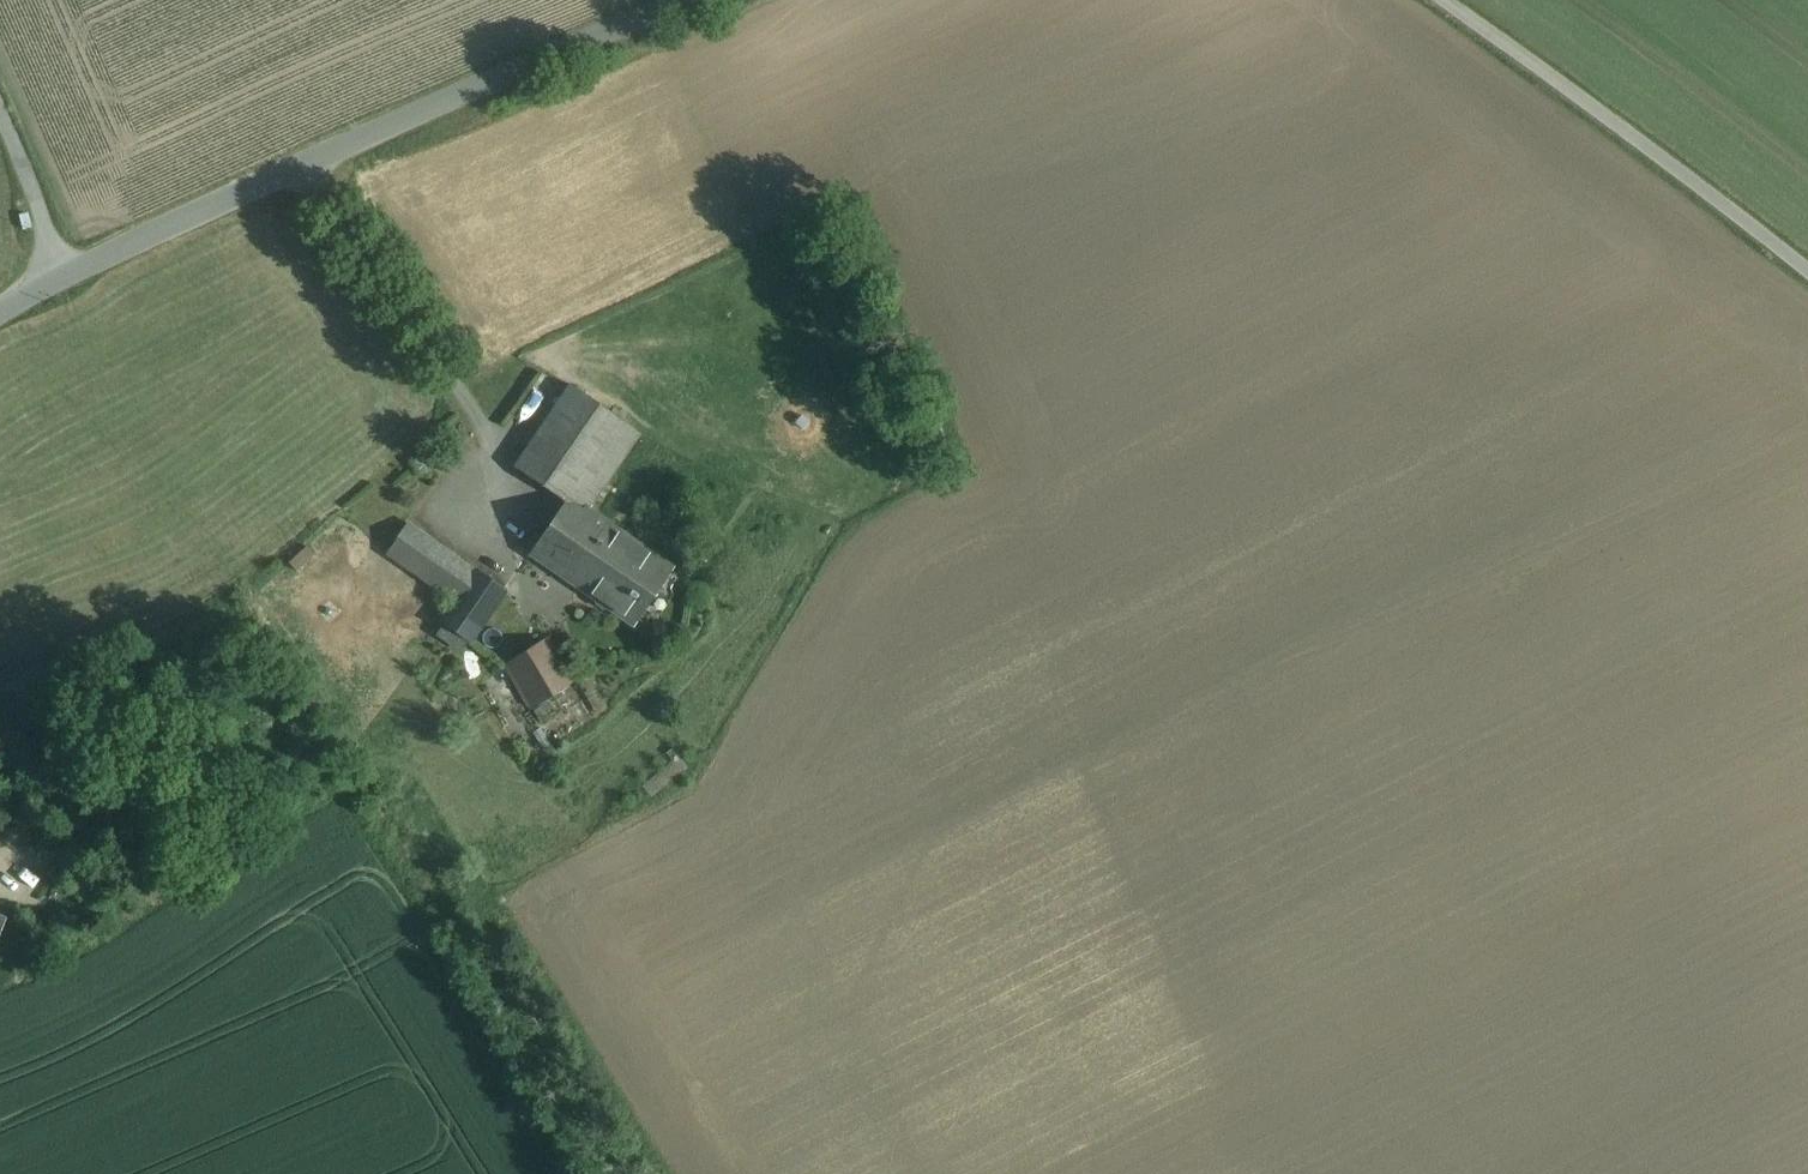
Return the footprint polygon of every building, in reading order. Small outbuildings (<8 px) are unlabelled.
[(615,533),(585,513),(640,434),(573,386),(516,468),(567,502),(533,551),(580,584),(615,533)] [(478,572),(408,523),(387,554),(457,603),(478,572)] [(671,571),(615,533),(580,584),(577,588),(577,589),(580,585),(597,596),(598,604),(604,609),(612,607),(623,614),(636,623),(672,570),(671,571)] [(506,591),(478,572),(457,603),(443,624),(470,643),(506,591)] [(549,638),(505,667),(531,710),(558,692),(574,682),(549,638)] [(672,761),(642,787),(651,798),(688,767),(672,748),(666,753),(672,761)]
